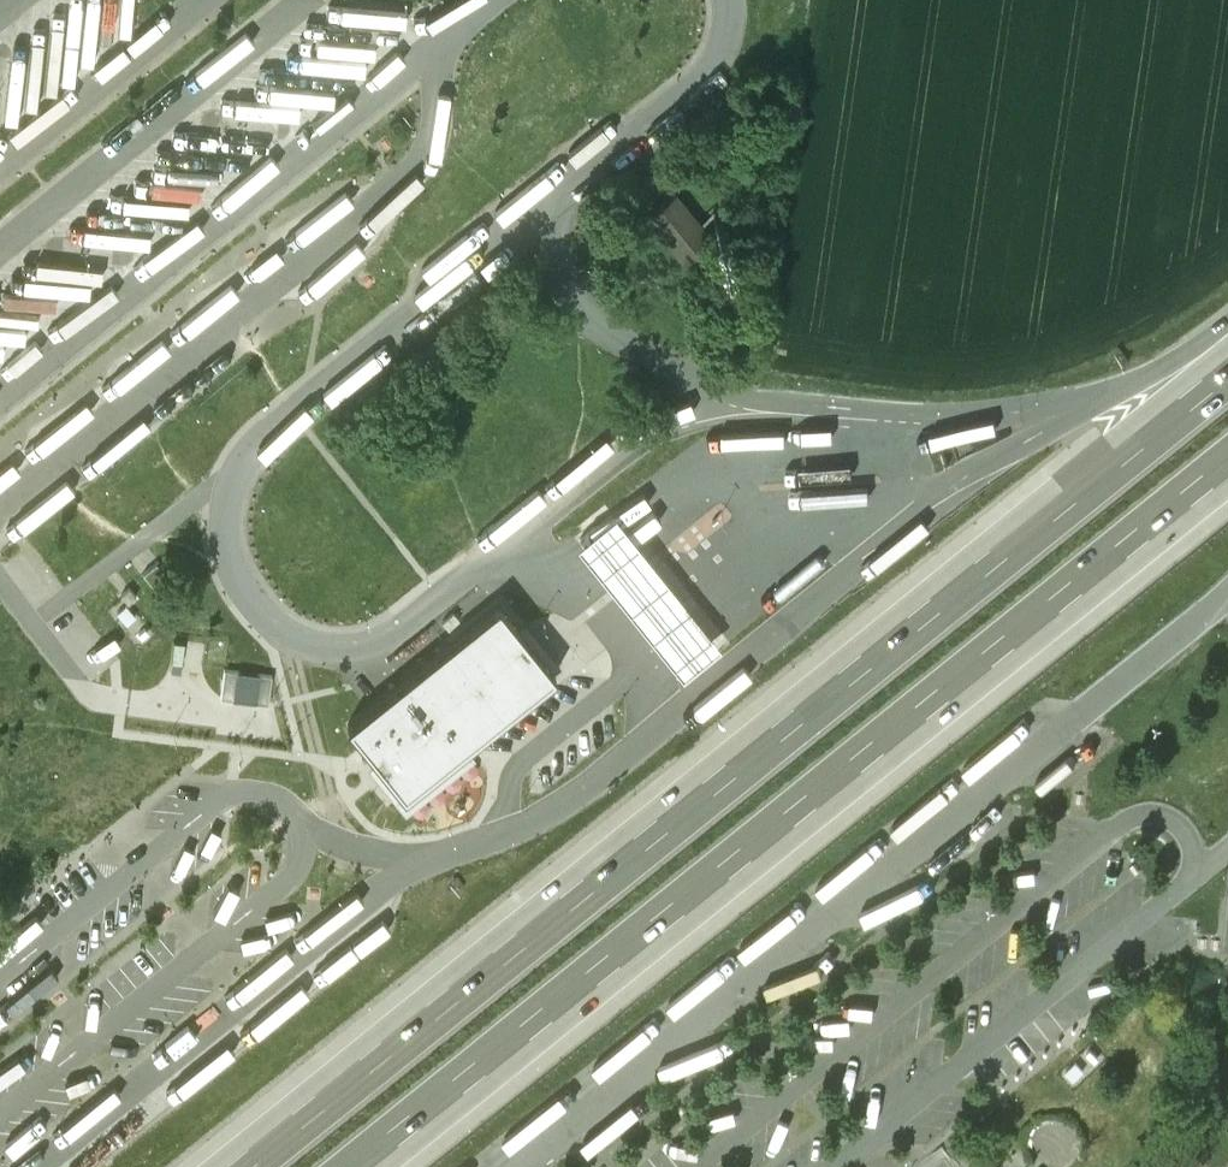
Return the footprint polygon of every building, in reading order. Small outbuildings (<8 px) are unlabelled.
[(711,240),(674,194),(649,214),(686,260),(711,240)] [(263,257),(208,290),(215,302),(270,269),(263,257)] [(599,571),(652,638),(682,675),(720,645),(689,607),(636,542),(614,515),(577,545),(599,571)] [(517,627),(498,603),(348,723),(377,760),(368,766),(405,813),(475,756),(466,745),(555,674),(552,671),(561,664),(525,620),(517,627)] [(268,704),(272,675),(225,669),(221,697),(268,704)]
